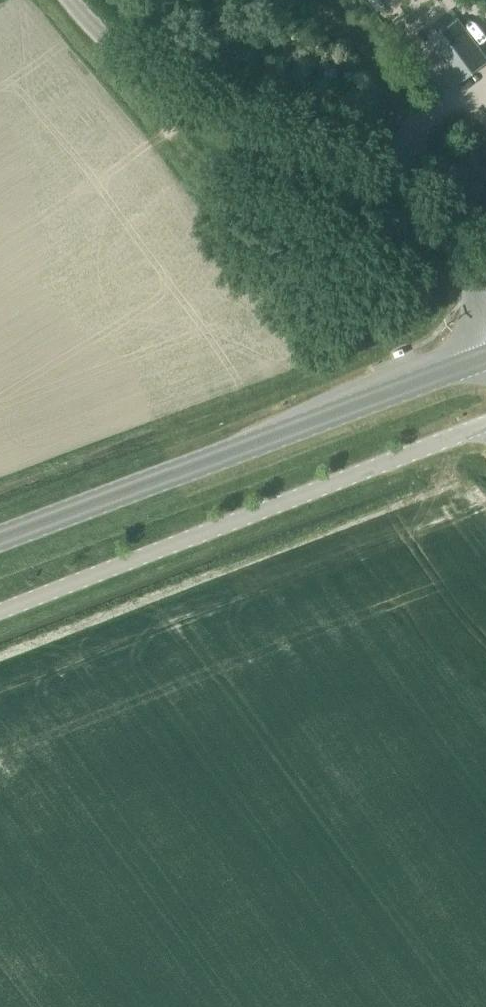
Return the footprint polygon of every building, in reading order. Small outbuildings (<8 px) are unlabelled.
[(383,0),(368,0),(377,12),(387,5),(383,0)] [(459,18),(429,40),(458,80),(485,60),(485,55),(459,18)]
